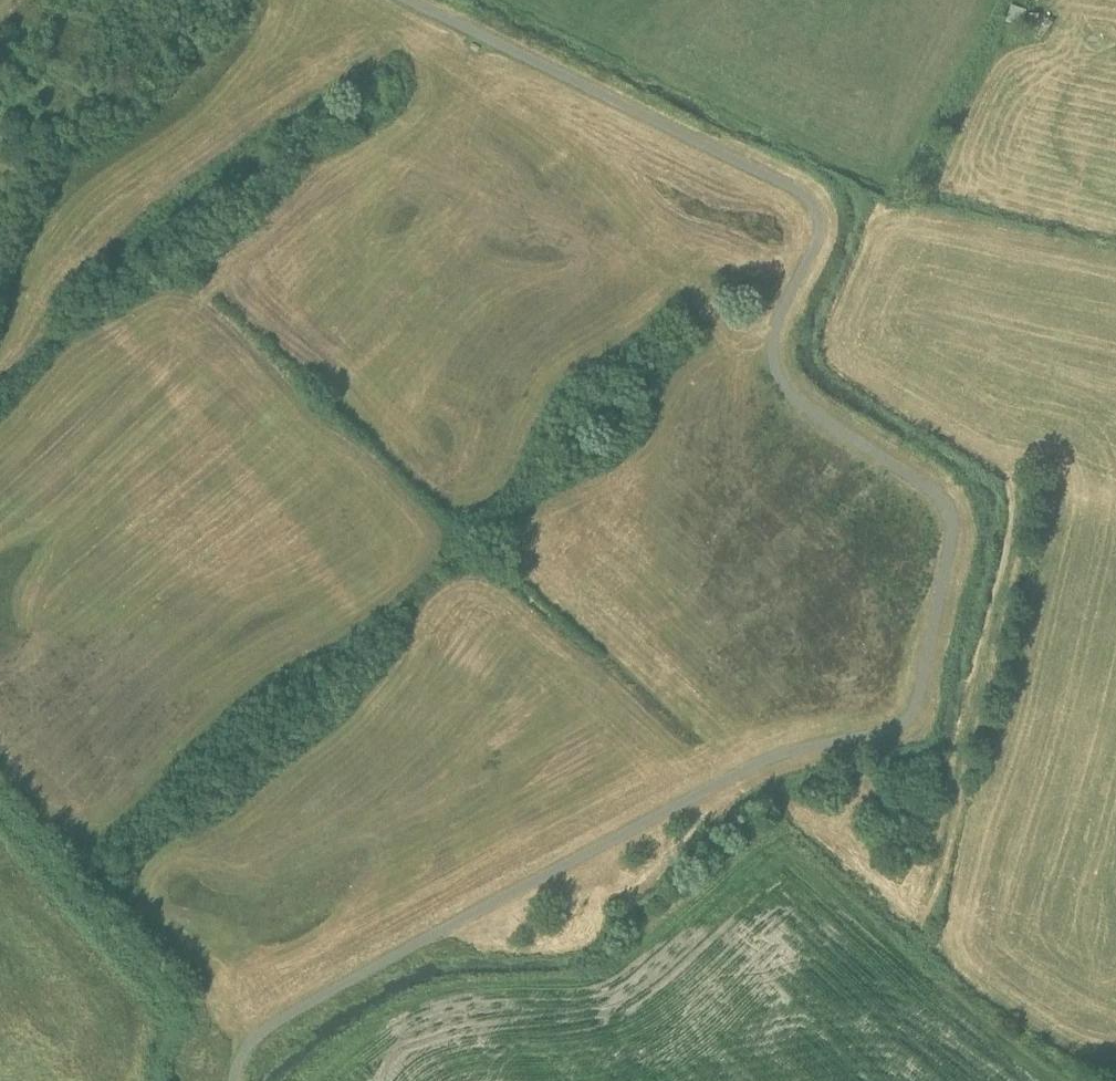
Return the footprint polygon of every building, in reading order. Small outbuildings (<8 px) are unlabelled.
[(1026,10),(1010,4),(1004,21),(1021,27),(1026,10)]
